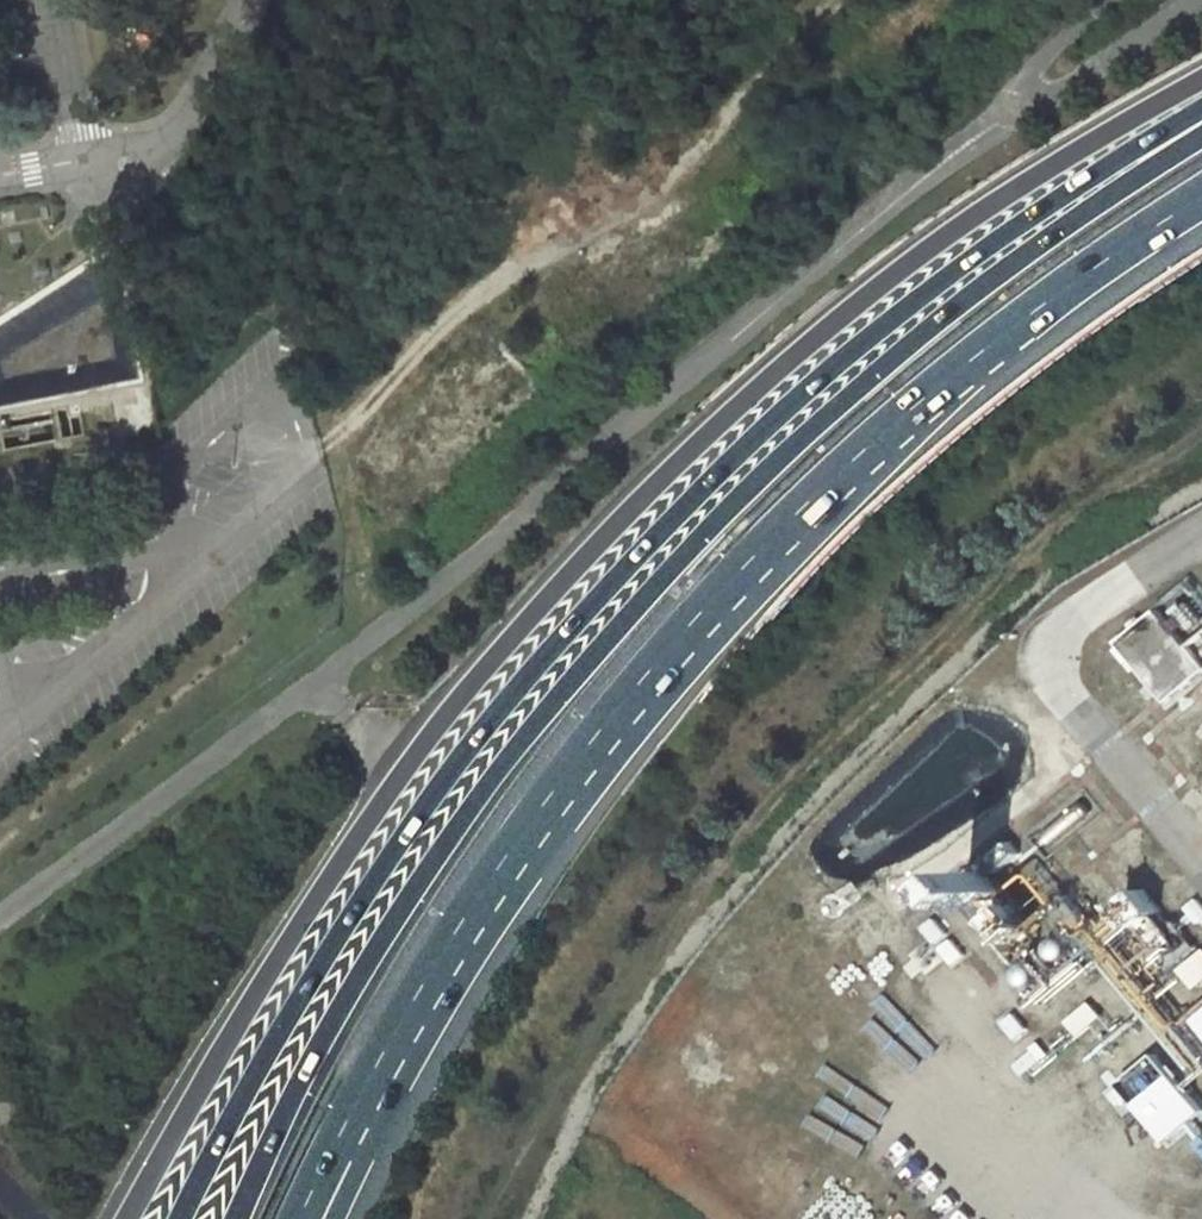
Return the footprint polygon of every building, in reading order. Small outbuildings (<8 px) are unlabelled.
[(120,380),(124,433),(152,431),(148,378),(120,380)] [(1174,707),(1201,683),(1201,651),(1166,608),(1124,644),(1174,707)] [(1192,775),(1201,788),(1201,768),(1192,775)] [(995,864),(974,882),(982,892),(1003,874),(995,864)] [(854,880),(839,893),(837,894),(832,896),(829,899),(827,904),(827,909),(830,913),(834,916),(839,917),(844,916),(847,912),(850,907),(866,893),(854,880)] [(1004,918),(1025,901),(1008,880),(986,897),(1004,918)] [(1122,903),(1141,926),(1161,908),(1142,885),(1122,903)] [(1184,917),(1197,932),(1201,927),(1201,907),(1200,904),(1184,917)] [(1024,947),(1047,928),(1032,909),(1008,928),(1024,947)] [(952,925),(965,941),(980,928),(967,912),(952,925)] [(1072,957),(1076,954),(1077,953),(1079,949),(1079,946),(1078,943),(1075,939),(1072,938),(1067,937),(1062,941),(1059,946),(1059,950),(1062,954),(1064,956),(1069,957),(1072,957)] [(1064,1014),(1110,976),(1091,954),(1046,992),(1064,1014)] [(1176,973),(1196,995),(1201,989),(1201,958),(1199,954),(1176,973)] [(1034,981),(1039,982),(1041,982),(1045,980),(1047,978),(1049,974),(1049,970),(1048,967),(1045,964),(1039,962),(1036,963),(1032,965),(1029,971),(1030,976),(1032,979),(1034,981)] [(1025,1011),(1036,1026),(1050,1014),(1039,1000),(1025,1011)] [(1190,1019),(1201,1033),(1201,1010),(1190,1019)] [(1149,1053),(1100,1092),(1113,1109),(1126,1099),(1162,1142),(1198,1111),(1149,1053)]
